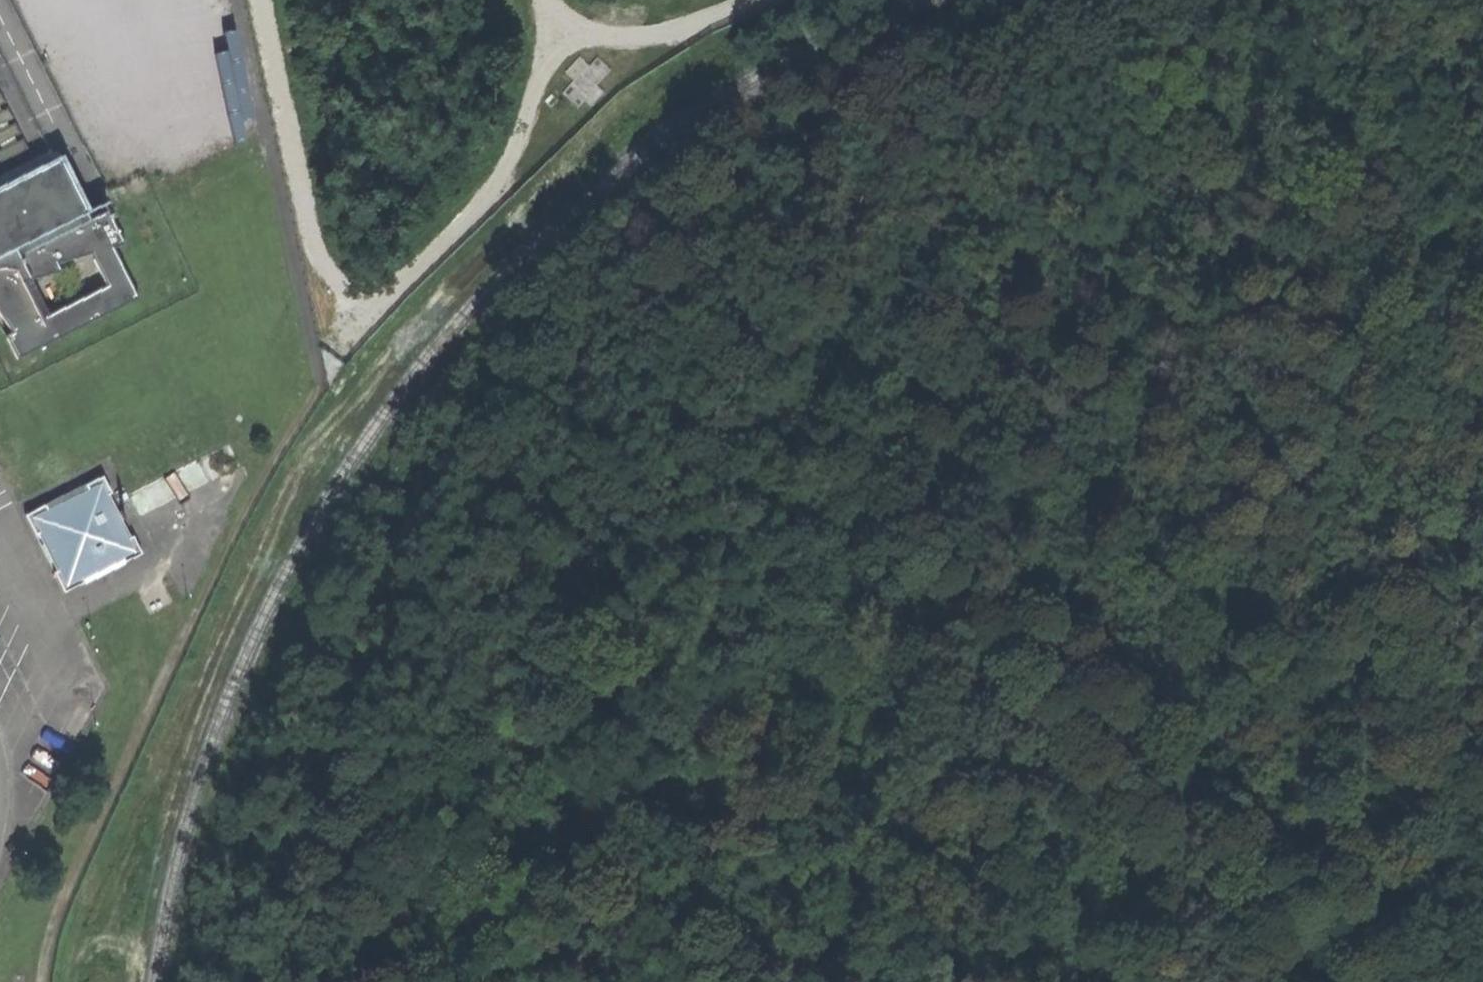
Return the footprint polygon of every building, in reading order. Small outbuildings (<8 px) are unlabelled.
[(2,361),(124,301),(99,252),(111,247),(93,212),(75,221),(45,160),(0,182),(0,357),(2,361)] [(232,444),(130,493),(141,514),(242,465),(232,444)] [(33,506),(12,516),(21,535),(25,534),(44,570),(42,572),(53,591),(72,581),(75,585),(113,564),(112,562),(130,552),(121,536),(118,537),(96,494),(99,492),(89,477),(75,485),(72,481),(31,502),(33,506)]
